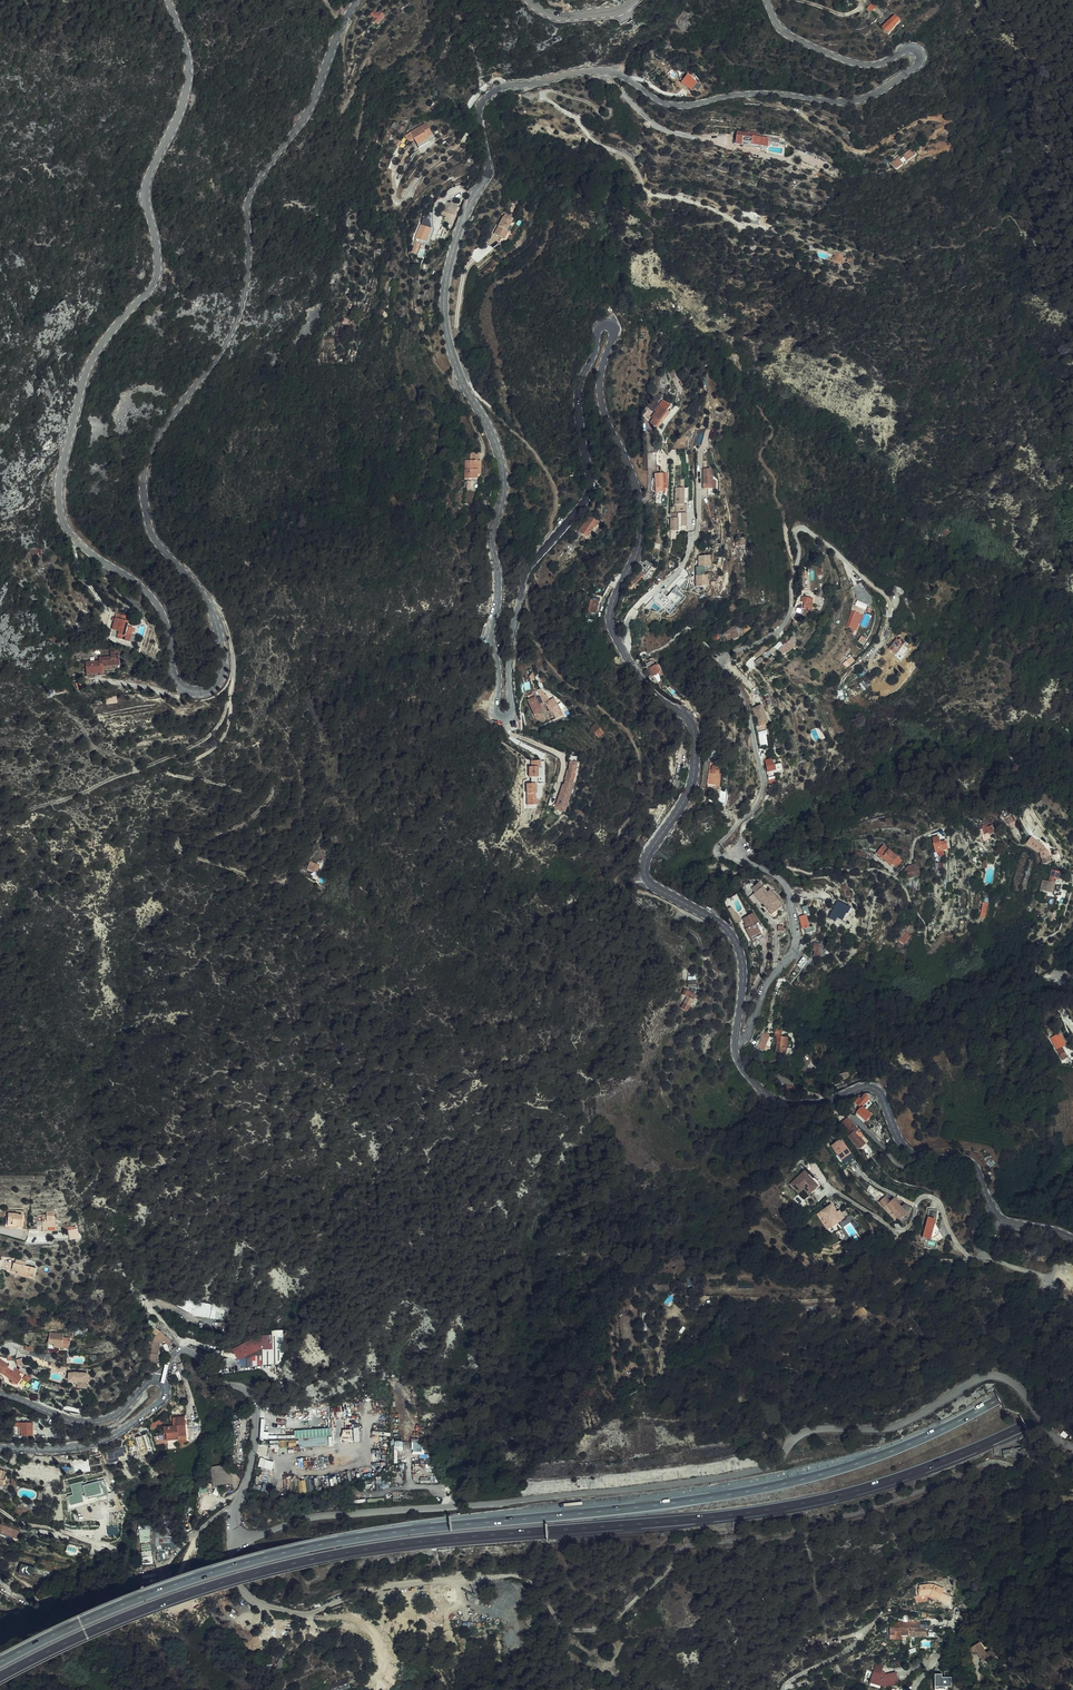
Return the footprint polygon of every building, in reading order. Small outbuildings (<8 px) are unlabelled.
[(379,15),(383,18),(384,16),(379,12),(377,15),(373,12),(369,17),(372,20),(368,25),(370,26),(379,15)] [(383,18),(379,15),(370,26),(374,29),(385,17),(384,16),(383,18)] [(884,28),(884,31),(889,35),(891,37),(897,30),(891,24),(884,18),(879,22),(884,28)] [(897,18),(891,24),(897,30),(903,23),(897,18)] [(692,78),(696,72),(698,71),(692,67),(687,74),(692,78)] [(668,73),(674,79),(678,74),(672,68),(668,73)] [(703,77),(696,73),(691,80),(688,78),(685,82),(695,89),(703,77)] [(396,132),(400,127),(396,123),(392,129),(396,132)] [(400,127),(406,131),(409,127),(404,123),(400,127)] [(400,127),(396,132),(401,137),(406,131),(400,127)] [(426,146),(431,144),(427,131),(410,136),(415,152),(427,148),(426,146)] [(777,138),(766,137),(757,136),(758,133),(744,131),(742,145),(749,146),(748,149),(770,152),(770,146),(776,147),(777,138)] [(426,146),(427,148),(415,152),(416,154),(433,148),(431,144),(426,146)] [(917,145),(910,149),(912,153),(919,149),(917,145)] [(453,208),(450,207),(445,224),(448,225),(453,226),(457,211),(452,209),(453,208)] [(453,226),(448,225),(448,226),(453,228),(454,223),(459,211),(458,208),(455,208),(453,208),(452,209),(457,211),(453,226)] [(513,223),(502,217),(493,234),(504,240),(513,223)] [(432,243),(435,234),(434,233),(428,231),(421,228),(416,242),(427,246),(429,242),(432,243)] [(827,251),(833,254),(830,259),(840,263),(844,252),(835,250),(828,247),(827,251)] [(418,256),(420,250),(415,248),(411,258),(415,259),(416,255),(418,256)] [(992,391),(998,388),(994,381),(989,384),(992,391)] [(657,402),(663,396),(659,393),(654,399),(657,402)] [(661,407),(659,405),(656,407),(654,410),(658,413),(651,421),(655,425),(659,420),(661,422),(669,412),(664,409),(668,405),(665,402),(661,407)] [(487,465),(488,457),(480,457),(480,464),(487,465)] [(485,484),(486,479),(487,465),(480,464),(475,464),(472,483),(485,484)] [(566,472),(567,480),(577,479),(576,471),(571,472),(566,472)] [(705,490),(715,491),(715,477),(713,477),(714,471),(706,471),(705,490)] [(655,480),(656,497),(663,496),(662,480),(655,480)] [(679,525),(688,525),(687,487),(675,487),(675,512),(671,512),(671,530),(679,530),(679,525)] [(593,519),(582,535),(590,541),(597,531),(599,532),(602,526),(593,519)] [(747,541),(737,541),(738,549),(748,549),(747,541)] [(699,566),(712,566),(711,555),(699,555),(699,566)] [(696,566),(696,586),(709,586),(709,575),(705,575),(705,566),(696,566)] [(640,576),(635,584),(638,588),(640,586),(641,586),(645,580),(640,576)] [(683,589),(677,581),(664,591),(674,604),(684,597),(680,591),(683,589)] [(558,597),(556,596),(551,602),(559,608),(564,601),(558,597)] [(806,608),(805,614),(813,615),(814,609),(815,604),(804,602),(803,607),(806,608)] [(603,603),(597,603),(595,618),(601,618),(603,603)] [(852,609),(864,613),(865,608),(853,604),(852,609)] [(730,612),(728,614),(727,615),(731,620),(735,615),(731,611),(730,612)] [(119,629),(116,639),(129,643),(134,629),(127,627),(129,622),(127,621),(129,617),(121,615),(120,619),(115,618),(111,629),(115,631),(116,628),(119,629)] [(731,647),(732,648),(737,646),(733,638),(728,640),(729,642),(724,644),(726,649),(731,647)] [(899,647),(896,652),(901,654),(904,656),(905,655),(909,657),(914,649),(910,648),(912,645),(910,644),(908,643),(905,641),(904,643),(907,644),(903,649),(899,647)] [(784,647),(781,650),(784,654),(786,656),(790,653),(788,652),(793,647),(789,643),(785,647),(784,647)] [(109,664),(127,664),(127,661),(123,660),(123,652),(120,652),(120,647),(115,647),(115,651),(103,651),(103,658),(100,658),(100,656),(98,656),(98,654),(94,654),(94,655),(90,655),(89,666),(109,667),(109,664)] [(784,654),(781,650),(776,655),(780,659),(781,658),(784,655),(784,654)] [(852,656),(843,663),(847,667),(855,660),(852,656)] [(657,680),(664,677),(661,669),(656,671),(655,668),(652,669),(657,680)] [(858,684),(862,690),(870,685),(867,679),(858,684)] [(544,687),(538,689),(542,702),(548,700),(544,687)] [(542,719),(539,709),(537,704),(529,707),(533,721),(542,719)] [(554,707),(548,710),(553,715),(560,723),(560,722),(558,717),(559,716),(554,707)] [(551,716),(553,715),(548,710),(547,711),(549,715),(545,717),(549,725),(554,722),(551,716)] [(556,725),(560,723),(553,715),(551,716),(554,722),(556,725)] [(633,734),(636,741),(636,743),(641,741),(639,732),(633,734)] [(604,739),(599,734),(594,738),(594,739),(598,744),(604,739)] [(529,760),(530,781),(539,781),(539,773),(542,773),(541,760),(529,760)] [(775,764),(768,766),(770,777),(770,781),(782,777),(781,770),(776,771),(775,764)] [(563,793),(561,793),(554,814),(565,817),(573,793),(572,793),(574,788),(575,788),(575,772),(573,772),(568,771),(568,784),(566,784),(563,793)] [(709,773),(707,773),(704,787),(713,789),(715,780),(716,780),(717,775),(713,774),(714,772),(709,771),(709,773)] [(552,819),(563,823),(565,817),(554,814),(552,819)] [(933,833),(933,836),(940,835),(941,840),(945,840),(944,832),(933,833)] [(1040,855),(1045,854),(1043,850),(1038,845),(1032,842),(1030,846),(1030,847),(1032,848),(1034,849),(1036,850),(1037,852),(1039,853),(1040,855)] [(948,845),(943,846),(943,845),(941,845),(941,846),(938,846),(939,854),(950,852),(948,845)] [(900,861),(887,847),(879,854),(890,866),(892,863),(894,866),(900,861)] [(1043,868),(1050,866),(1048,859),(1042,861),(1043,868)] [(307,869),(320,873),(323,864),(310,861),(307,869)] [(897,868),(895,869),(897,871),(904,866),(900,861),(894,866),(897,868)] [(908,877),(910,879),(914,882),(921,880),(919,871),(913,872),(912,869),(907,873),(906,871),(906,872),(905,872),(907,875),(908,875),(909,877),(908,877)] [(1055,886),(1049,884),(1043,883),(1041,894),(1053,897),(1055,886)] [(1053,897),(1041,894),(1040,897),(1054,900),(1057,886),(1055,886),(1053,897)] [(754,900),(757,904),(770,897),(769,895),(765,898),(762,893),(761,895),(756,899),(754,900)] [(770,897),(757,904),(760,908),(762,907),(767,912),(766,913),(771,920),(781,911),(770,897)] [(842,915),(849,920),(854,913),(847,909),(842,915)] [(834,916),(846,924),(849,920),(842,915),(837,912),(834,916)] [(832,918),(840,924),(844,927),(846,924),(834,916),(832,918)] [(382,919),(377,917),(374,928),(380,929),(383,919),(382,919)] [(750,943),(760,937),(757,931),(759,930),(753,918),(748,921),(746,922),(742,924),(745,929),(743,930),(746,934),(745,934),(750,943)] [(896,944),(901,948),(915,929),(910,925),(896,944)] [(763,941),(760,937),(750,943),(752,947),(763,941)] [(808,960),(814,962),(816,954),(817,949),(806,946),(804,954),(809,955),(808,960)] [(687,999),(696,1003),(698,998),(692,995),(685,992),(683,997),(687,999)] [(687,999),(684,1005),(682,1009),(690,1013),(694,1005),(696,1003),(687,999)] [(679,1016),(688,1020),(690,1013),(682,1009),(679,1016)] [(664,1021),(660,1031),(665,1032),(669,1023),(664,1021)] [(684,1033),(682,1037),(683,1038),(684,1039),(686,1040),(687,1040),(688,1039),(690,1038),(690,1037),(691,1036),(691,1034),(690,1033),(689,1032),(688,1032),(686,1032),(685,1032),(684,1033)] [(782,1040),(774,1040),(774,1048),(777,1048),(777,1066),(793,1066),(793,1056),(788,1056),(788,1045),(782,1045),(782,1040)] [(1057,1042),(1053,1044),(1061,1057),(1066,1054),(1057,1042)] [(769,1051),(763,1050),(759,1062),(766,1064),(769,1051)] [(862,1103),(868,1107),(872,1105),(875,1102),(870,1098),(867,1101),(865,1100),(862,1103)] [(842,1126),(850,1134),(855,1130),(847,1122),(842,1126)] [(854,1145),(855,1146),(860,1141),(855,1136),(858,1133),(855,1130),(850,1134),(849,1135),(847,1137),(854,1145)] [(842,1138),(832,1145),(841,1160),(852,1154),(842,1138)] [(867,1149),(860,1141),(855,1146),(861,1153),(867,1149)] [(982,1161),(991,1172),(997,1167),(989,1156),(982,1161)] [(817,1196),(820,1194),(819,1193),(823,1188),(816,1180),(809,1173),(797,1186),(806,1195),(811,1190),(817,1196)] [(818,1179),(816,1180),(823,1188),(819,1193),(821,1194),(826,1189),(825,1185),(821,1180),(818,1179)] [(46,1197),(42,1199),(45,1209),(50,1208),(57,1205),(52,1190),(44,1193),(46,1197)] [(6,1207),(7,1211),(23,1208),(20,1194),(15,1195),(15,1194),(6,1196),(8,1207),(6,1207)] [(909,1214),(895,1201),(893,1203),(888,1197),(882,1203),(886,1208),(887,1207),(901,1221),(909,1214)] [(850,1220),(845,1212),(840,1205),(829,1211),(839,1227),(850,1220)] [(848,1210),(845,1212),(850,1220),(853,1218),(848,1210)] [(924,1238),(942,1237),(935,1225),(937,1213),(929,1212),(924,1238)] [(24,1227),(24,1213),(8,1213),(8,1224),(17,1224),(17,1227),(24,1227)] [(840,1230),(844,1237),(848,1235),(844,1228),(840,1230)] [(79,1229),(69,1229),(70,1239),(80,1238),(79,1229)] [(988,1240),(1000,1249),(1008,1238),(996,1230),(988,1240)] [(935,1250),(936,1244),(925,1241),(924,1247),(935,1250)] [(28,1251),(29,1247),(19,1246),(18,1250),(17,1250),(17,1251),(16,1257),(22,1258),(21,1262),(33,1263),(33,1261),(39,1262),(40,1252),(28,1251)] [(215,1305),(196,1301),(193,1317),(199,1319),(199,1317),(212,1320),(215,1305)] [(158,1318),(156,1322),(155,1325),(160,1328),(163,1329),(165,1324),(163,1320),(158,1318)] [(52,1330),(51,1346),(58,1346),(58,1344),(72,1345),(73,1334),(65,1334),(66,1331),(52,1330)] [(257,1338),(232,1349),(237,1360),(262,1349),(257,1338)] [(7,1375),(8,1374),(23,1384),(26,1377),(17,1372),(19,1369),(13,1365),(12,1367),(4,1361),(0,1367),(0,1370),(7,1375)] [(27,1372),(25,1372),(25,1371),(19,1368),(19,1369),(29,1376),(31,1374),(27,1372)] [(76,1372),(72,1371),(71,1378),(79,1379),(80,1378),(88,1379),(89,1372),(77,1370),(76,1372)] [(174,1424),(174,1426),(170,1426),(164,1427),(165,1440),(187,1438),(185,1417),(174,1418),(174,1424)] [(1064,1424),(1057,1418),(1053,1423),(1064,1433),(1067,1430),(1063,1426),(1064,1424)] [(39,1420),(19,1420),(19,1433),(39,1434),(39,1420)] [(330,1428),(294,1431),(294,1439),(331,1437),(330,1428)] [(413,1454),(425,1453),(424,1441),(412,1442),(413,1454)] [(1023,1443),(1018,1447),(1024,1454),(1029,1450),(1023,1443)] [(262,1474),(269,1476),(275,1462),(262,1457),(258,1466),(265,1468),(262,1474)] [(230,1464),(223,1465),(211,1467),(214,1486),(233,1483),(232,1476),(230,1464)] [(59,1468),(53,1468),(53,1477),(63,1478),(64,1472),(64,1467),(59,1467),(59,1468)] [(0,1484),(7,1486),(8,1486),(10,1480),(8,1479),(10,1470),(0,1468),(0,1484)] [(69,1509),(111,1500),(106,1477),(71,1485),(73,1494),(69,1495),(70,1504),(68,1504),(69,1509)] [(312,1479),(299,1479),(299,1492),(313,1491),(312,1479)] [(183,1503),(174,1502),(174,1516),(183,1516),(183,1503)] [(9,1525),(7,1531),(23,1538),(26,1531),(9,1525)] [(140,1526),(142,1542),(151,1541),(150,1525),(140,1526)] [(143,1564),(153,1563),(152,1547),(142,1548),(143,1564)] [(28,1567),(27,1569),(23,1569),(23,1574),(31,1575),(32,1567),(28,1567)] [(931,1586),(930,1586),(929,1583),(919,1585),(920,1589),(918,1589),(919,1595),(915,1596),(916,1604),(929,1601),(928,1594),(930,1593),(930,1595),(940,1599),(941,1598),(945,1600),(946,1596),(942,1595),(945,1588),(934,1584),(933,1586),(932,1585),(931,1586)] [(969,1609),(965,1602),(958,1606),(962,1613),(969,1609)] [(919,1622),(909,1623),(909,1629),(909,1635),(915,1634),(915,1636),(927,1636),(927,1628),(919,1629),(919,1622)] [(909,1635),(909,1629),(909,1623),(902,1623),(902,1625),(890,1626),(890,1639),(903,1639),(903,1636),(909,1636),(909,1635)] [(935,1653),(940,1641),(936,1640),(931,1652),(935,1653)] [(984,1651),(976,1640),(968,1647),(971,1652),(973,1651),(979,1659),(985,1654),(988,1659),(993,1656),(988,1648),(984,1651)] [(867,1678),(872,1680),(875,1673),(869,1671),(867,1678)] [(875,1673),(872,1680),(872,1682),(883,1685),(883,1683),(886,1684),(887,1686),(899,1684),(897,1674),(885,1677),(886,1674),(880,1673),(880,1675),(875,1673)] [(942,1677),(942,1673),(935,1673),(936,1689),(947,1689),(947,1686),(952,1686),(952,1677),(942,1677)]
